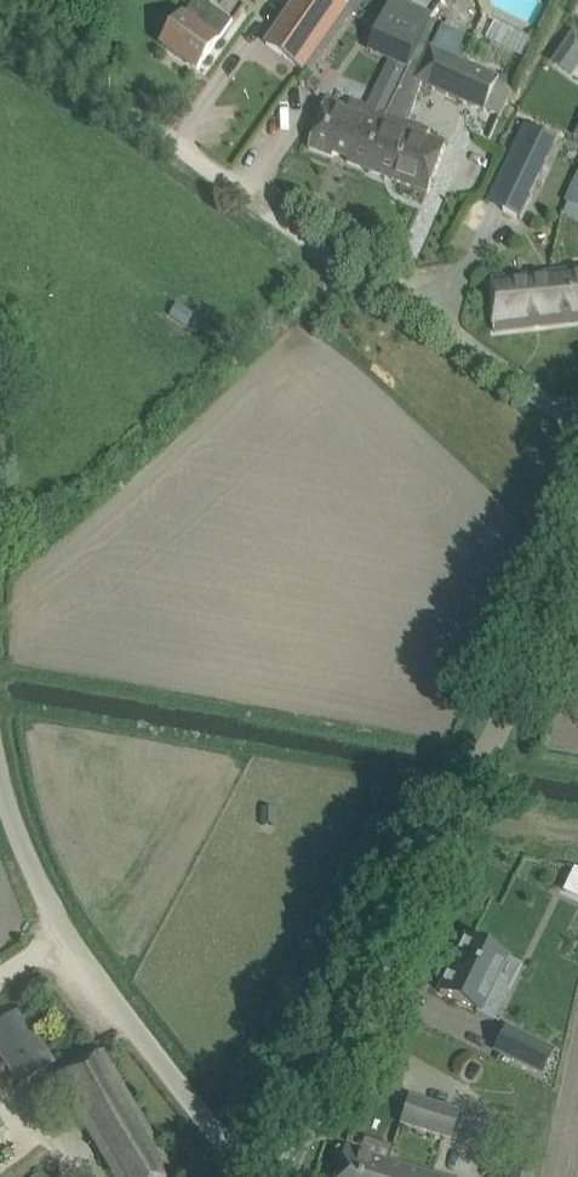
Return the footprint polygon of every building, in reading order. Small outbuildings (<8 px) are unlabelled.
[(233,20),(243,4),(238,0),(195,0),(184,15),(176,25),(163,45),(198,70),(219,40),(233,20)] [(267,44),(302,69),(316,49),(346,5),(347,4),(342,0),(298,0),(281,24),(267,44)] [(437,21),(431,19),(397,4),(375,54),(409,69),(420,43),(427,45),(437,21)] [(431,46),(415,80),(484,111),(485,109),(501,116),(512,90),(497,83),(499,77),(464,61),(474,38),(441,23),(431,46)] [(552,62),(571,75),(577,66),(577,33),(574,30),(552,62)] [(348,107),(327,99),(309,147),(332,156),(334,152),(349,158),(347,162),(428,192),(446,143),(428,136),(430,129),(387,113),(351,100),(348,107)] [(524,126),(497,181),(528,196),(554,141),(524,126)] [(565,202),(575,207),(577,208),(577,173),(565,202)] [(505,330),(577,321),(577,268),(492,278),(494,331),(505,330)] [(560,935),(572,876),(544,871),(532,930),(560,935)] [(466,938),(439,992),(476,1011),(476,1012),(493,1021),(508,989),(493,981),(505,956),(466,938)] [(47,1051),(20,1008),(0,1021),(0,1056),(18,1086),(48,1067),(55,1063),(47,1051)] [(505,1028),(495,1050),(541,1072),(551,1050),(505,1028)] [(107,1165),(114,1176),(174,1176),(102,1052),(56,1079),(84,1126),(107,1165)] [(459,1111),(408,1095),(400,1123),(451,1139),(459,1111)] [(344,1148),(336,1176),(438,1176),(344,1148)]
